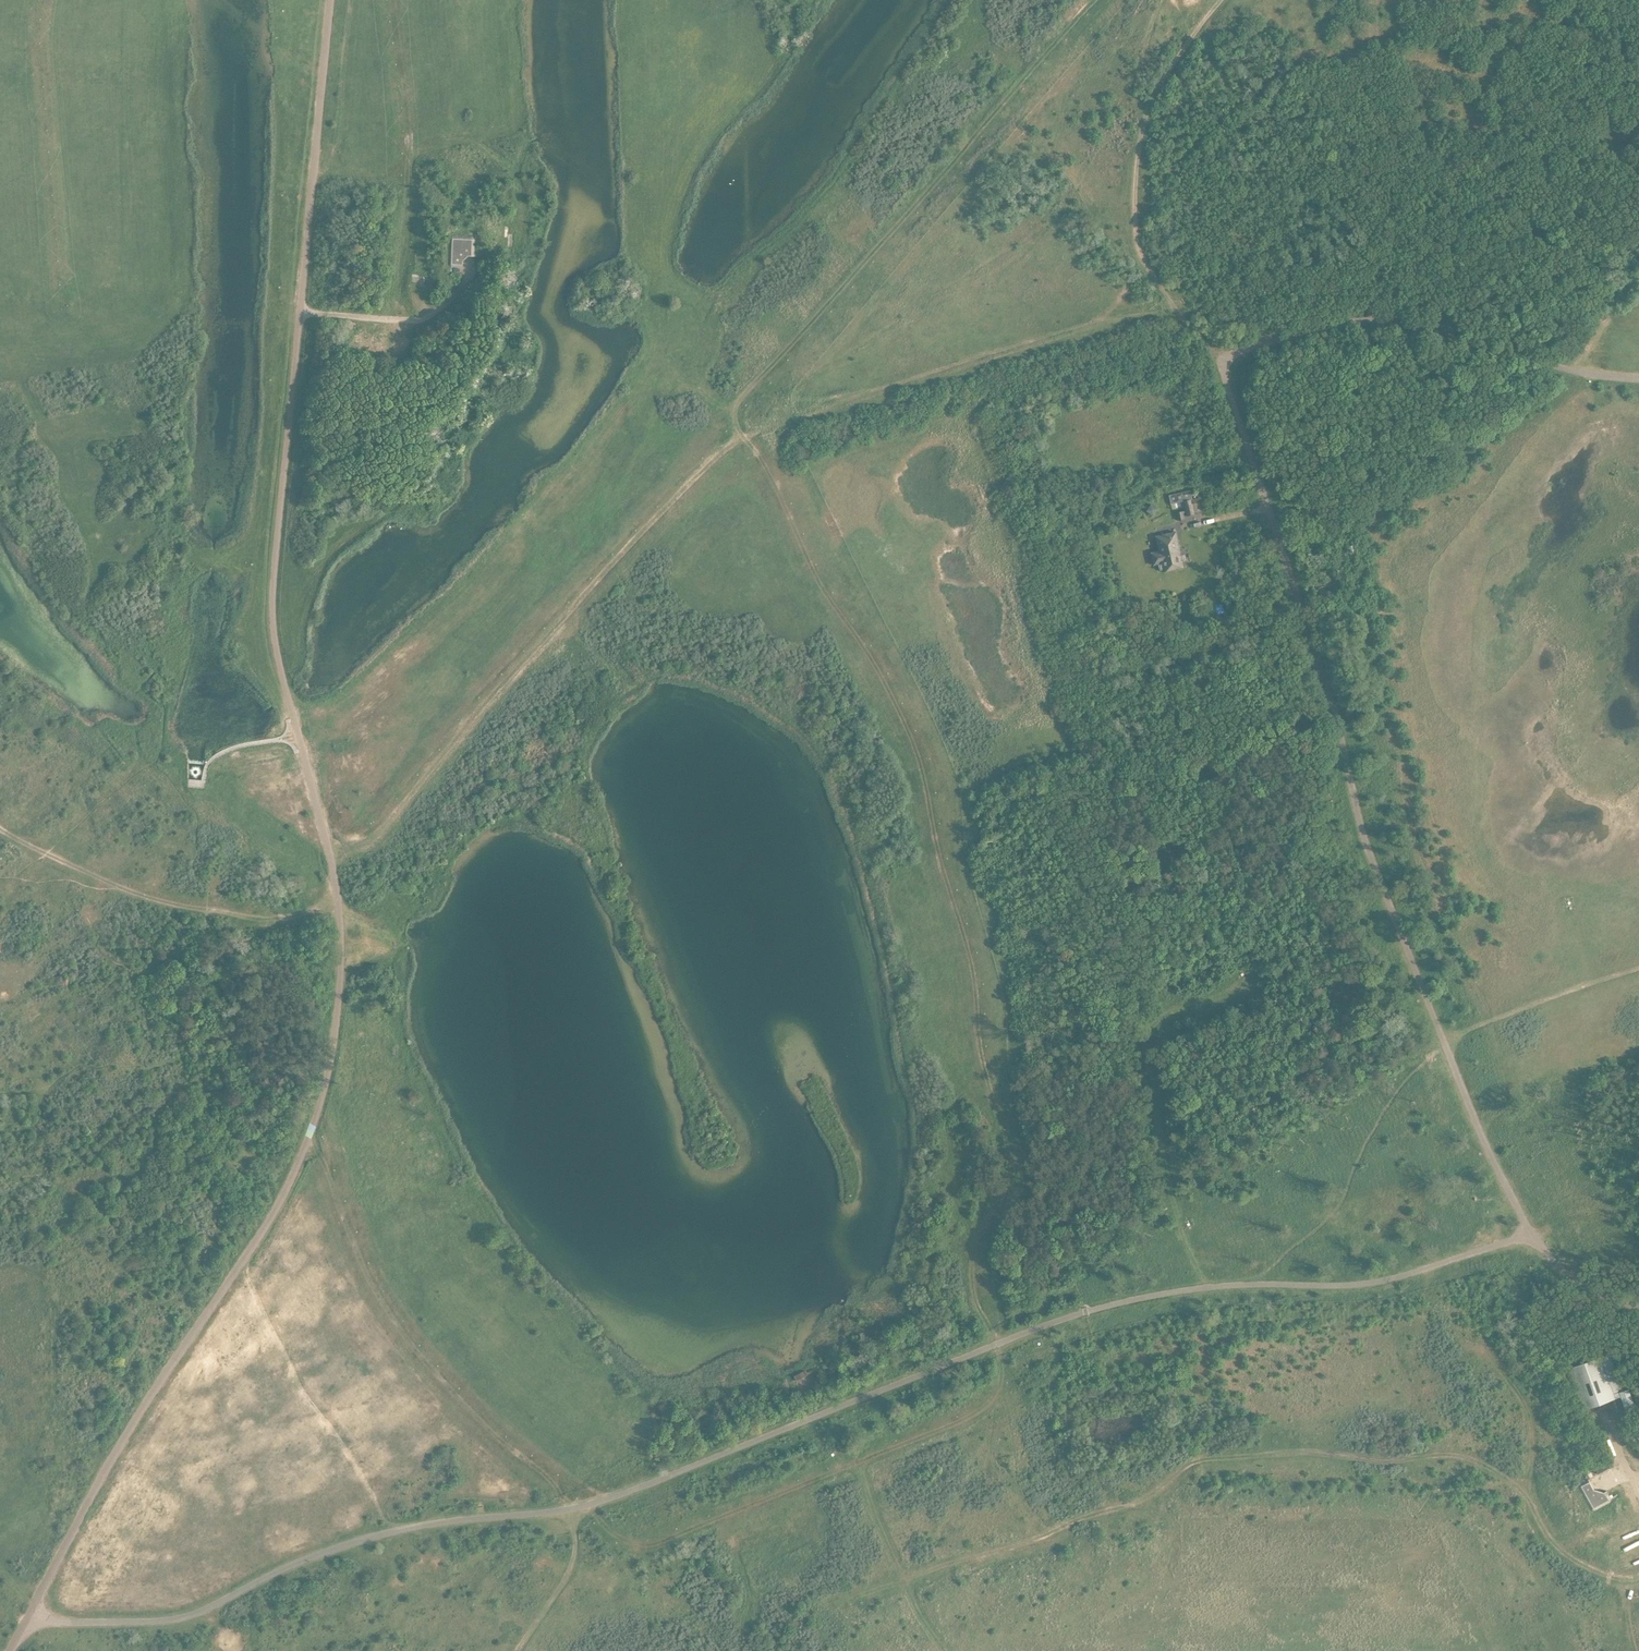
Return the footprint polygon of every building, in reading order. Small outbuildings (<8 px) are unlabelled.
[(450,237),(447,239),(446,266),(449,268),(460,269),(460,262),(466,257),(472,258),(473,241),(471,238),(450,237)] [(1190,500),(1183,501),(1186,517),(1194,515),(1190,500)] [(1159,551),(1150,553),(1153,565),(1161,564),(1163,572),(1183,568),(1175,533),(1155,537),(1159,551)] [(1599,1359),(1599,1358),(1568,1369),(1583,1410),(1619,1397),(1625,1412),(1633,1409),(1627,1390),(1621,1392),(1608,1356),(1599,1359)] [(789,1368),(793,1380),(805,1376),(809,1374),(805,1362),(789,1368)] [(1594,1470),(1597,1475),(1607,1469),(1604,1465),(1594,1470)] [(1593,1490),(1587,1480),(1578,1485),(1577,1488),(1590,1511),(1593,1512),(1609,1503),(1610,1500),(1605,1491),(1602,1493),(1593,1490)]
